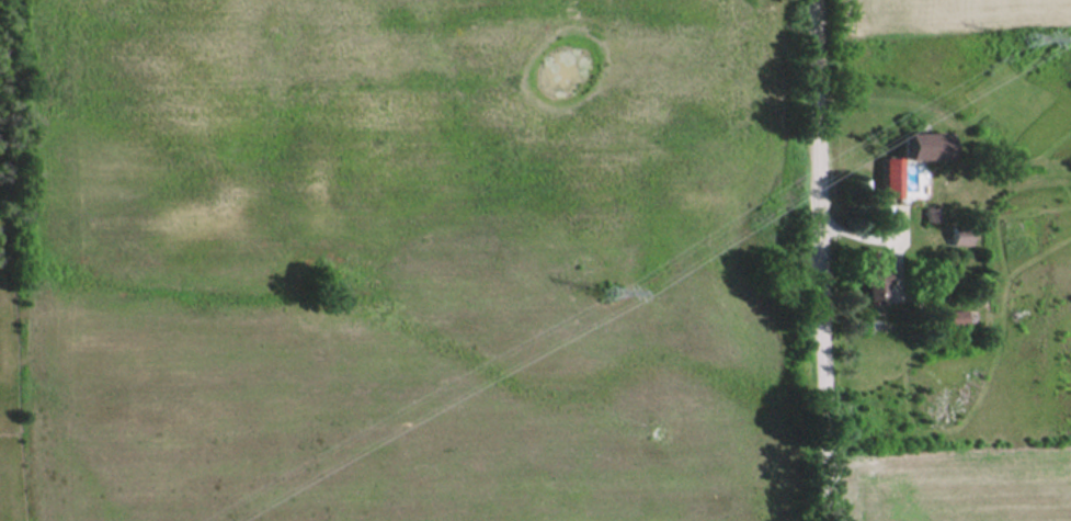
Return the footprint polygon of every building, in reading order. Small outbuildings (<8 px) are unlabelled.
[(902,132),(903,159),(945,158),(944,131),(902,132)] [(899,156),(881,157),(882,196),(900,196),(899,156)] [(952,244),(971,244),(971,229),(952,228),(952,244)] [(865,305),(888,304),(886,250),(873,251),(873,268),(864,268),(865,305)] [(948,324),(966,324),(966,309),(948,309),(948,324)]
